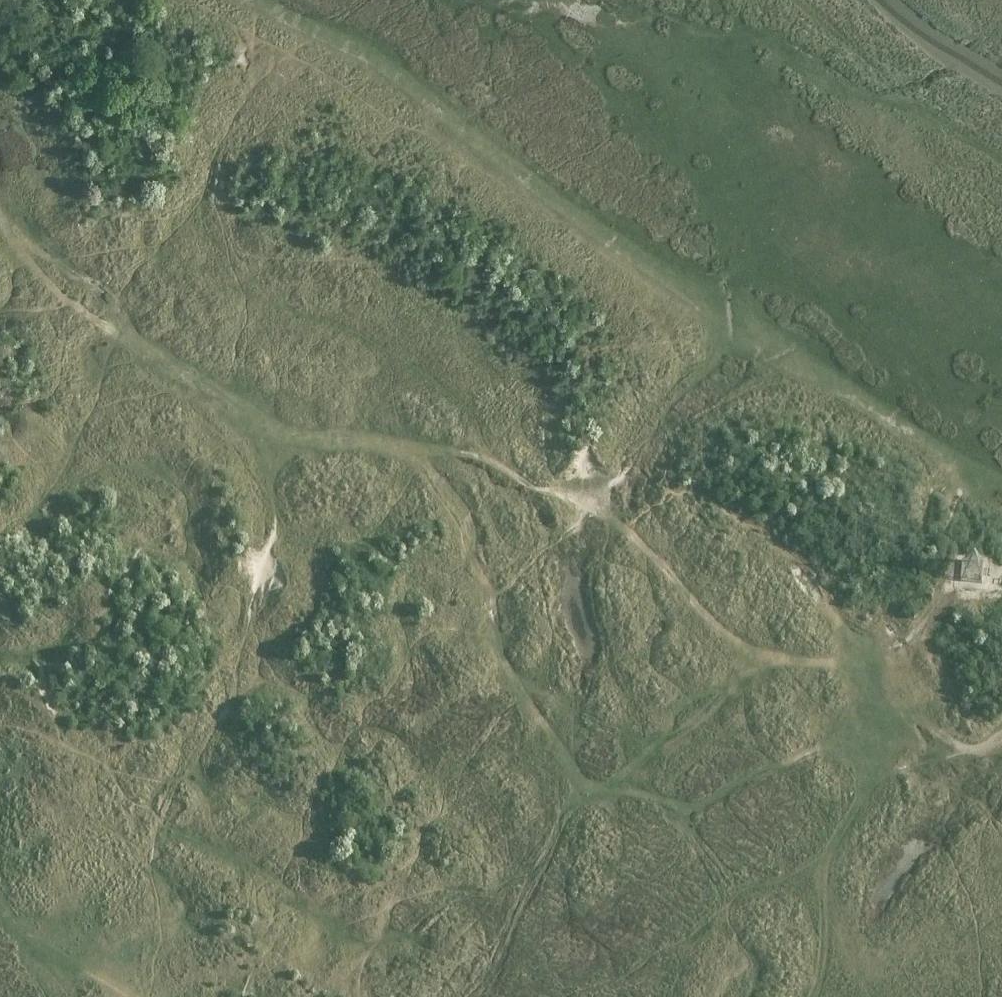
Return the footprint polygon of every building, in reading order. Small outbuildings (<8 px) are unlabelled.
[(968,557),(966,577),(985,579),(987,559),(968,557)]
